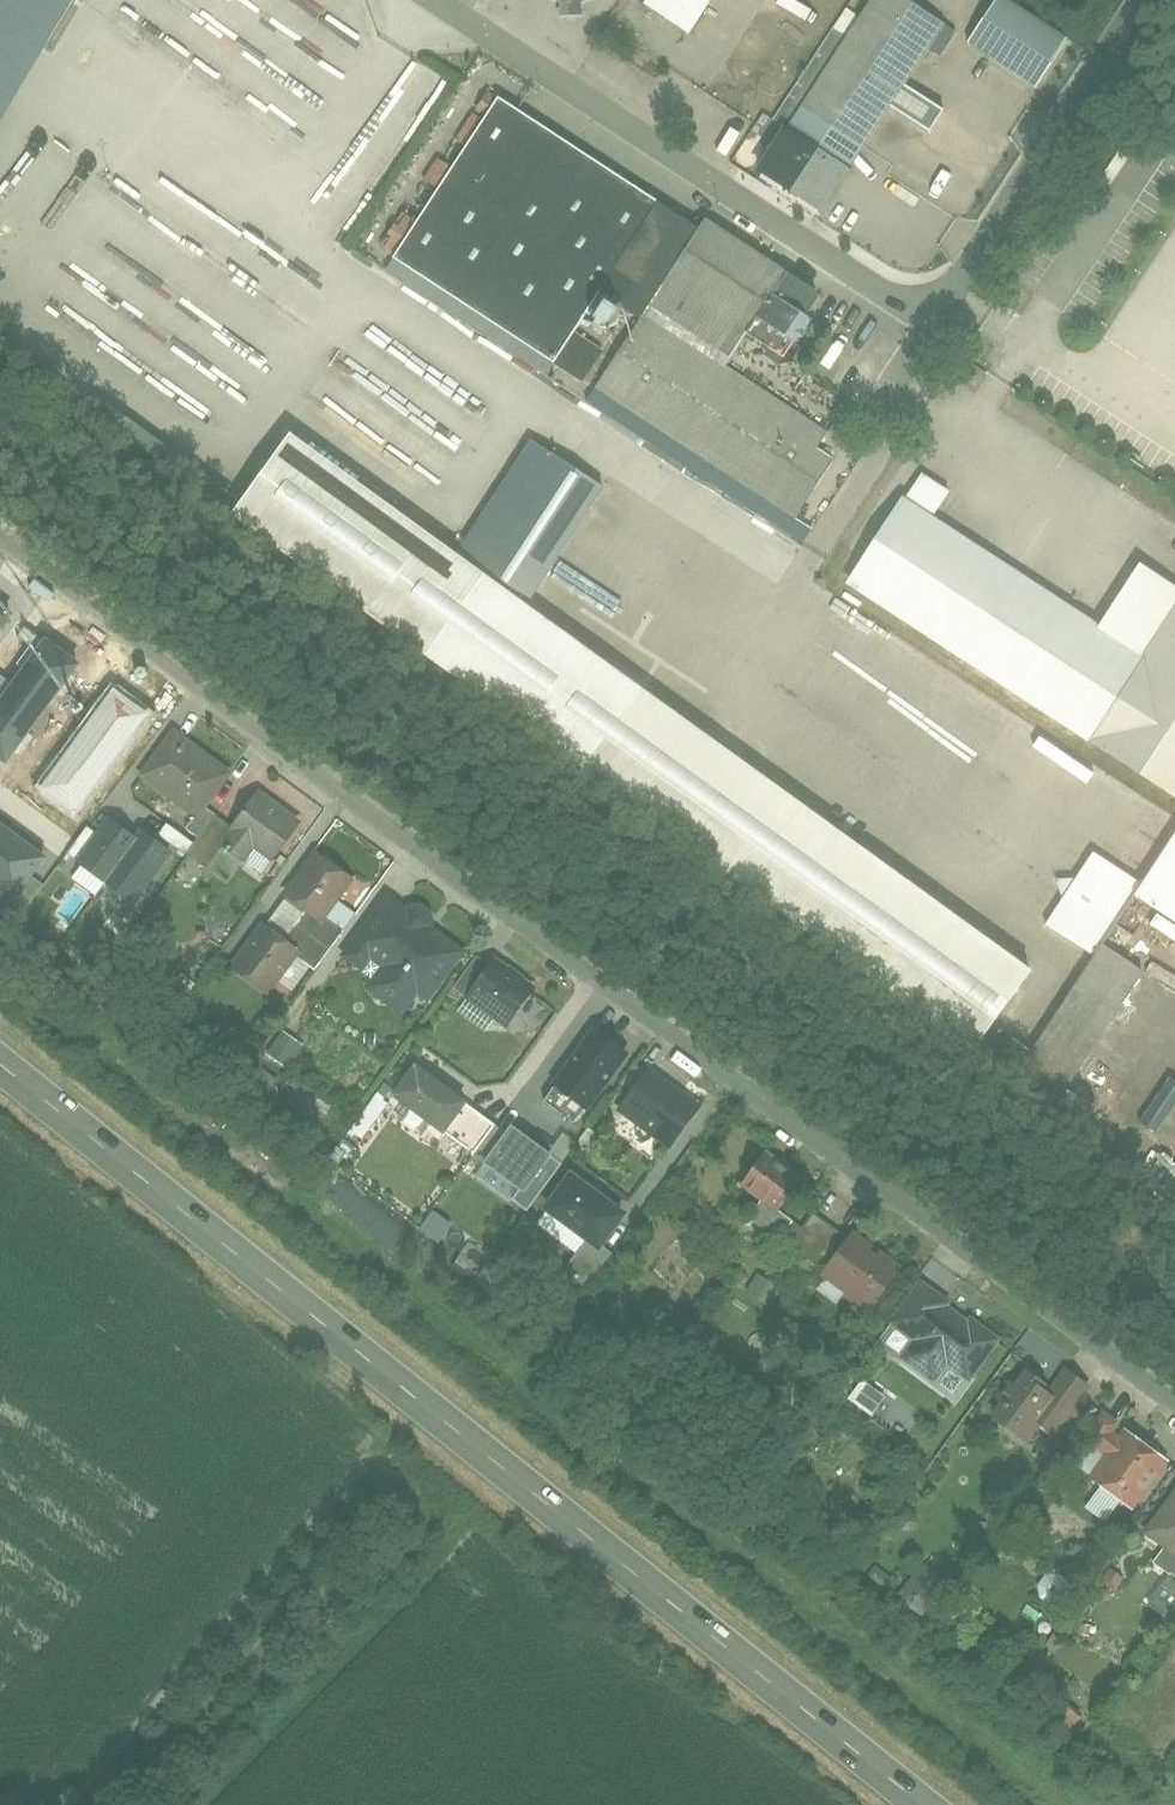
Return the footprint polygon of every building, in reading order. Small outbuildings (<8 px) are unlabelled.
[(68,0),(0,0),(0,116),(68,0)] [(636,5),(685,36),(708,0),(639,0),(636,5)] [(758,167),(819,208),(943,25),(906,0),(872,0),(758,167)] [(1034,84),(1064,44),(1005,0),(995,0),(969,36),(1034,84)] [(699,231),(500,103),(387,261),(553,358),(598,302),(639,328),(597,393),(798,523),(846,449),(728,373),(749,341),(785,364),(826,301),(704,223),(699,231)] [(1025,968),(521,608),(604,492),(555,458),(470,576),(275,436),(222,510),(970,1045),(1025,968)] [(1148,558),(1109,618),(947,512),(961,490),(926,468),(853,580),(1174,789),(1174,575),(1148,558)] [(0,607),(0,631),(12,615),(0,607)] [(79,665),(47,642),(30,667),(61,689),(79,665)] [(61,689),(30,667),(12,691),(44,713),(61,689)] [(12,691),(0,708),(0,719),(26,738),(44,713),(12,691)] [(147,716),(116,693),(98,717),(129,740),(147,716)] [(129,740),(98,717),(80,741),(111,764),(129,740)] [(0,719),(0,756),(8,762),(26,738),(0,719)] [(232,775),(179,736),(148,777),(198,813),(212,802),(232,775)] [(111,764),(80,741),(63,765),(94,788),(111,764)] [(94,788),(63,765),(45,789),(76,812),(94,788)] [(297,821),(253,792),(215,850),(238,865),(248,851),(268,864),(297,821)] [(133,907),(172,854),(141,831),(136,837),(112,819),(77,866),(133,907)] [(0,824),(0,869),(22,840),(0,824)] [(1150,875),(1103,844),(1052,921),(1096,950),(1017,1071),(1063,1100),(1150,967),(1106,939),(1141,885),(1174,907),(1174,837),(1150,875)] [(22,840),(0,869),(0,884),(17,897),(46,858),(22,840)] [(268,915),(233,960),(268,987),(297,950),(316,964),(343,929),(322,912),(351,874),(319,850),(286,893),(309,911),(291,934),(268,915)] [(426,994),(462,943),(393,895),(351,954),(380,974),(371,987),(403,1010),(418,988),(426,994)] [(505,1030),(536,990),(494,957),(487,967),(475,958),(451,989),(505,1030)] [(264,1052),(284,1067),(299,1046),(279,1031),(264,1052)] [(623,1053),(591,1031),(552,1086),(585,1109),(623,1053)] [(493,1120),(418,1064),(390,1101),(441,1139),(447,1131),(471,1149),(493,1120)] [(667,1149),(699,1103),(650,1069),(618,1114),(667,1149)] [(1157,1106),(1174,1118),(1174,1076),(1157,1106)] [(527,1212),(560,1165),(509,1130),(481,1169),(516,1193),(511,1201),(527,1212)] [(768,1171),(745,1160),(735,1180),(749,1187),(739,1206),(755,1215),(749,1227),(772,1238),(781,1221),(769,1215),(776,1200),(759,1191),(768,1171)] [(603,1247),(624,1219),(568,1177),(541,1214),(583,1245),(565,1269),(588,1287),(613,1254),(603,1247)] [(813,1215),(792,1233),(813,1258),(834,1240),(813,1215)] [(894,1275),(849,1249),(830,1281),(876,1307),(894,1275)] [(959,1388),(991,1349),(920,1290),(888,1328),(913,1349),(902,1362),(930,1385),(941,1372),(959,1388)] [(1028,1384),(994,1425),(1023,1450),(1041,1429),(1053,1439),(1088,1397),(1066,1379),(1048,1401),(1028,1384)] [(1151,1461),(1090,1415),(1073,1437),(1089,1449),(1076,1465),(1122,1500),(1151,1461)] [(1168,1470),(1128,1521),(1174,1558),(1174,1476),(1168,1470)] [(920,1562),(894,1595),(916,1613),(943,1580),(920,1562)] [(874,1564),(866,1576),(893,1595),(901,1583),(874,1564)] [(1051,1719),(1067,1729),(1073,1719),(1057,1709),(1051,1719)]
